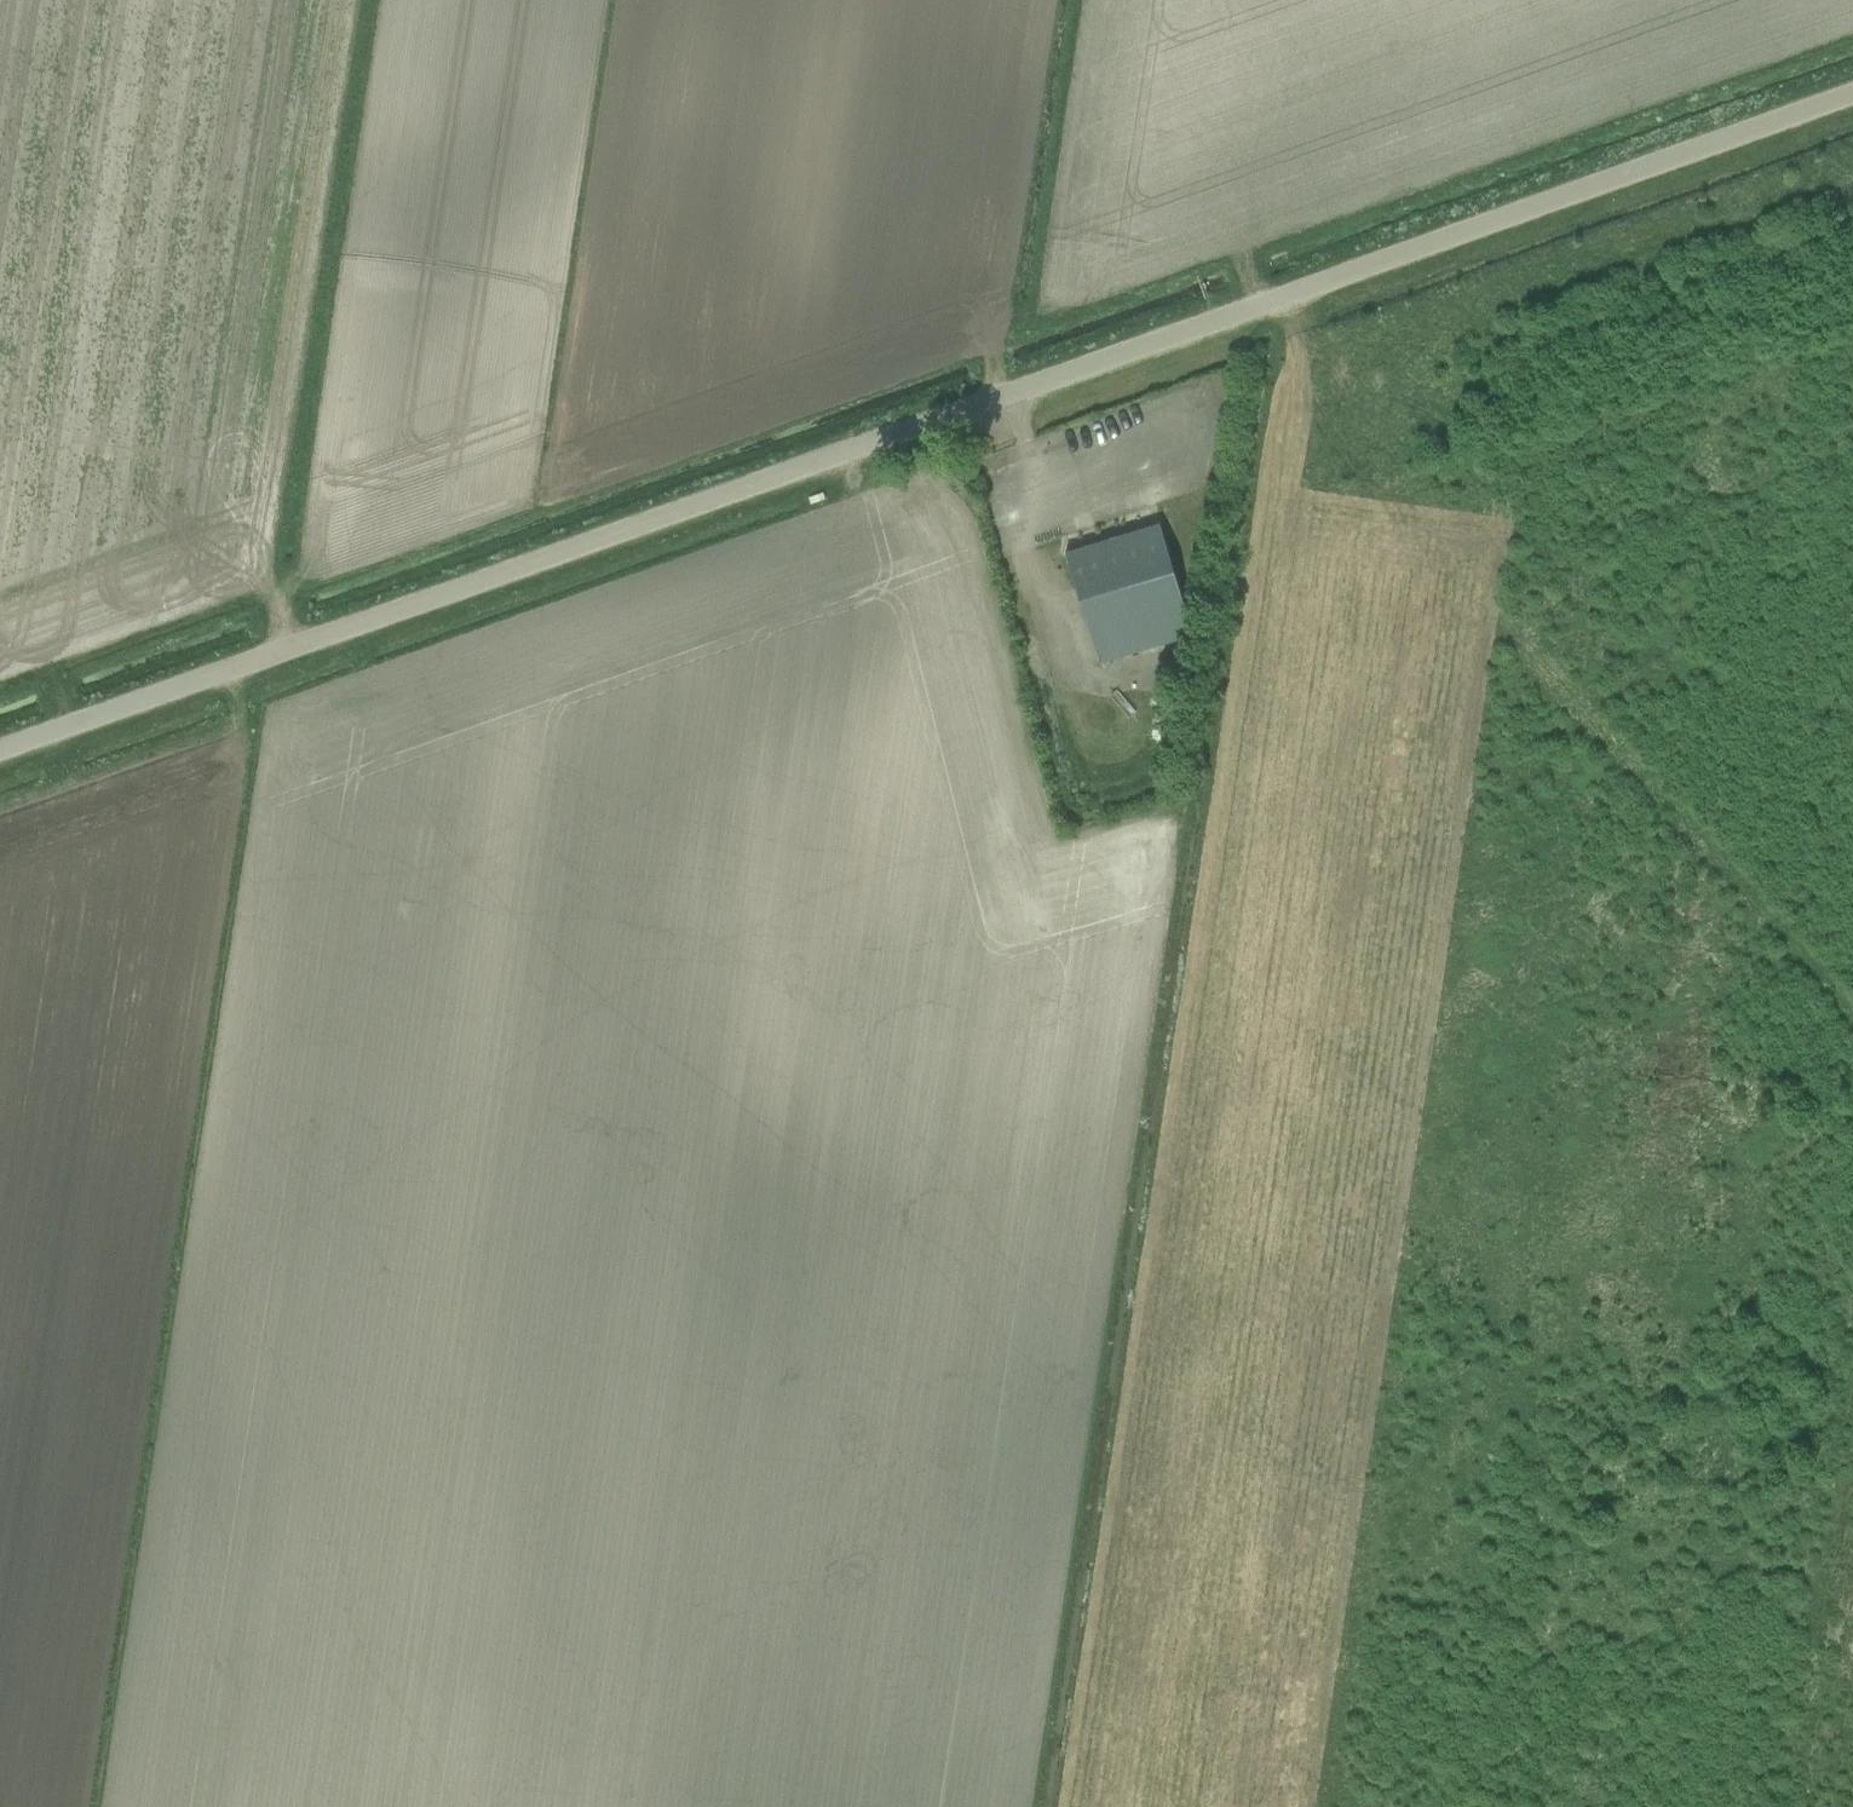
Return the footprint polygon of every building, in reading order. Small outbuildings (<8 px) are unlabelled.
[(961,464),(950,469),(947,472),(965,487),(967,484),(969,472),(961,464)] [(1194,634),(1160,523),(1065,552),(1100,664),(1194,634)]
